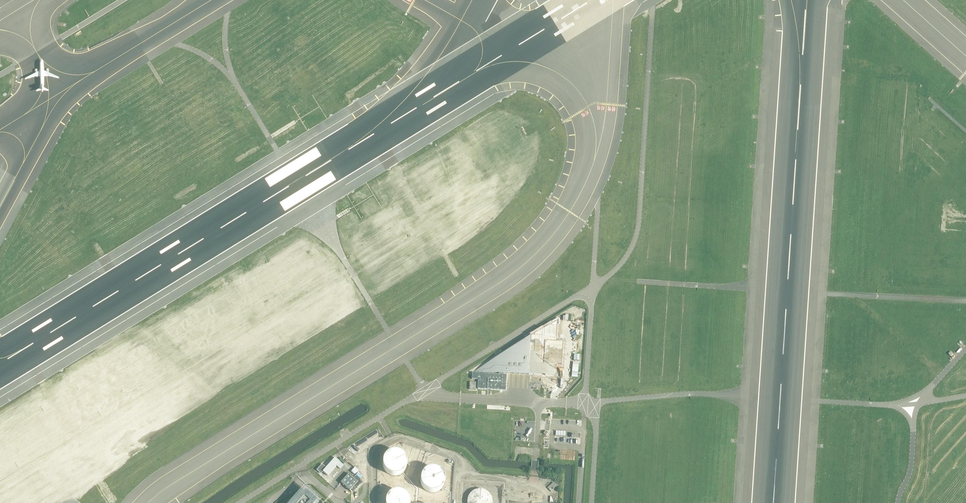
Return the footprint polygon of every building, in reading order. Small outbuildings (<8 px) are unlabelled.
[(557,339),(558,320),(536,334),(505,353),(474,372),(499,373),(504,374),(529,375),(554,377),(555,367),(564,368),(566,340),(557,339)] [(506,391),(507,375),(504,375),(504,374),(499,373),(499,374),(472,373),(472,376),(472,379),(478,379),(478,389),(487,389),(489,389),(500,390),(506,391)] [(406,465),(406,462),(406,460),(406,458),(405,456),(403,454),(401,452),(399,451),(397,451),(395,450),(392,450),(390,451),(388,452),(386,453),(385,455),(383,457),(382,459),(382,461),(382,464),(382,466),(383,468),(385,470),(386,472),(388,473),(390,474),(392,475),(395,475),(397,474),(399,474),(401,472),(403,471),(405,469),(406,467),(406,465)] [(343,465),(335,458),(326,468),(324,466),(322,464),(316,470),(320,473),(322,471),(323,471),(328,476),(337,466),(340,469),(343,465)] [(444,482),(444,480),(444,477),(444,475),(443,473),(441,471),(440,470),(438,469),(436,468),(433,468),(431,468),(429,468),(427,469),(425,470),(423,471),(422,473),(421,475),(420,477),(420,480),(420,482),(421,484),(422,486),(423,488),(425,490),(427,491),(429,492),(431,492),(433,492),(436,492),(438,491),(440,489),(441,488),(443,486),(444,484),(444,482)] [(349,473),(341,482),(350,491),(352,489),(355,491),(363,482),(355,476),(353,478),(349,473)] [(551,491),(557,486),(553,482),(548,488),(551,491)] [(305,490),(294,502),(314,502),(317,500),(305,490)] [(410,502),(409,500),(409,498),(407,496),(406,494),(404,492),(402,491),(399,491),(397,490),(394,491),(392,491),(390,492),(388,494),(386,496),(385,498),(385,500),(384,502),(410,502)] [(493,502),(492,500),(492,497),(491,495),(489,493),(487,492),(485,491),(483,490),(481,490),(479,490),(476,490),(474,491),(472,493),(471,494),(469,496),(468,498),(468,501),(468,502),(492,502),(493,502)]
